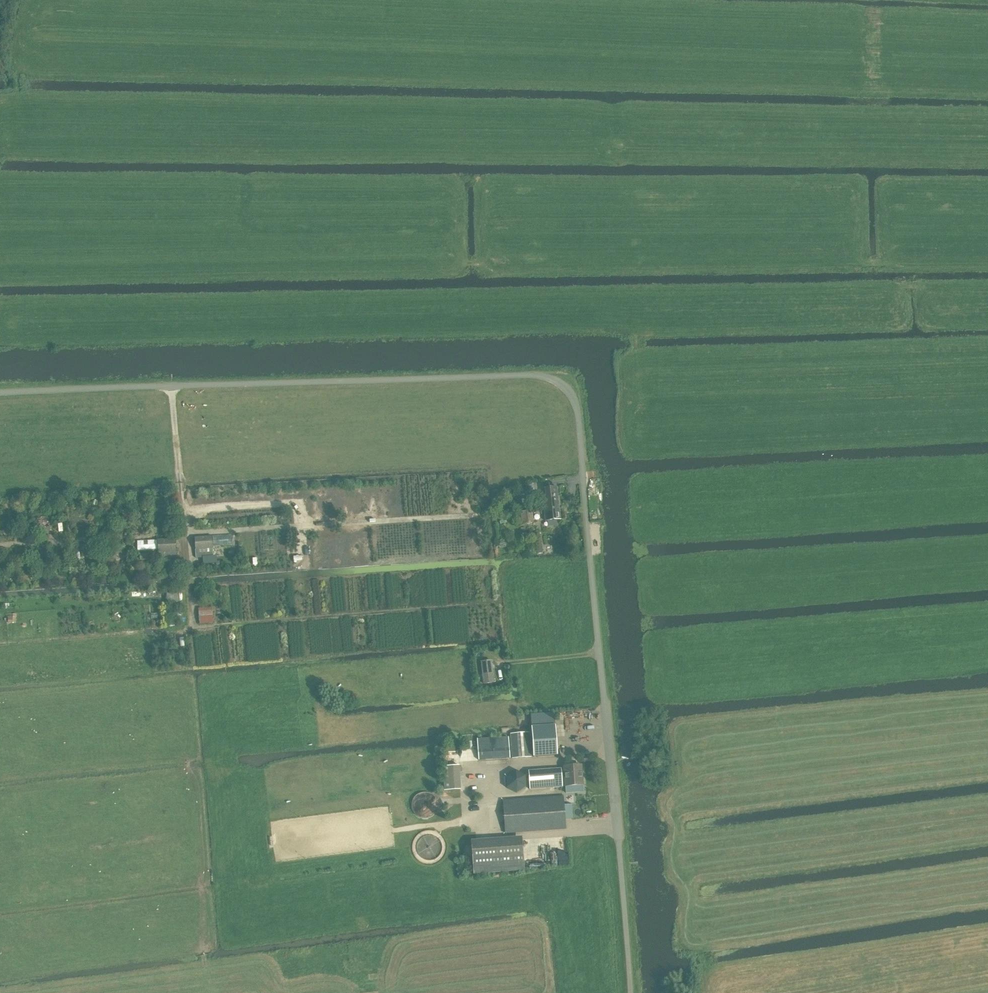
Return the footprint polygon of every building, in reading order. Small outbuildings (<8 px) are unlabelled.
[(528,485),(524,487),(525,494),(529,491),(534,490),(533,484),(528,485)] [(545,496),(542,497),(546,521),(560,519),(556,487),(544,488),(545,496)] [(522,524),(533,523),(532,510),(521,511),(522,524)] [(195,558),(213,557),(211,536),(194,538),(195,558)] [(158,560),(176,559),(175,539),(157,540),(158,560)] [(167,603),(179,602),(179,593),(167,594),(167,603)] [(198,616),(199,624),(213,623),(212,608),(198,608),(198,614),(202,614),(202,616),(198,616)] [(483,684),(494,682),(491,660),(480,662),(483,684)] [(554,713),(532,714),(535,757),(557,755),(554,713)] [(512,758),(531,757),(529,732),(511,734),(512,758)] [(478,760),(510,758),(510,745),(478,747),(478,760)] [(583,786),(581,766),(564,767),(565,775),(561,775),(561,769),(528,771),(530,789),(562,787),(562,788),(583,786)] [(505,833),(566,829),(563,797),(503,801),(505,833)] [(501,842),(503,873),(524,871),(522,840),(501,842)]
